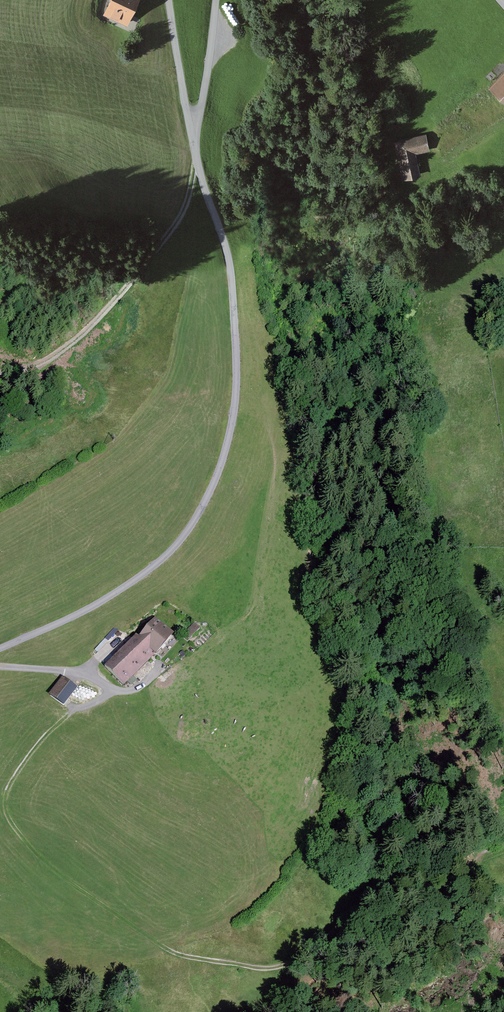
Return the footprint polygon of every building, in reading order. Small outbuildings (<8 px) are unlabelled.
[(104,15),(131,26),(143,0),(110,0),(104,15)] [(491,87),(503,100),(503,75),(491,87)] [(409,157),(431,152),(428,137),(405,142),(409,157)] [(105,669),(124,688),(155,657),(157,659),(175,638),(155,621),(139,640),(136,637),(105,669)] [(200,630),(194,623),(181,637),(188,643),(200,630)] [(63,679),(48,698),(64,710),(79,690),(63,679)]
